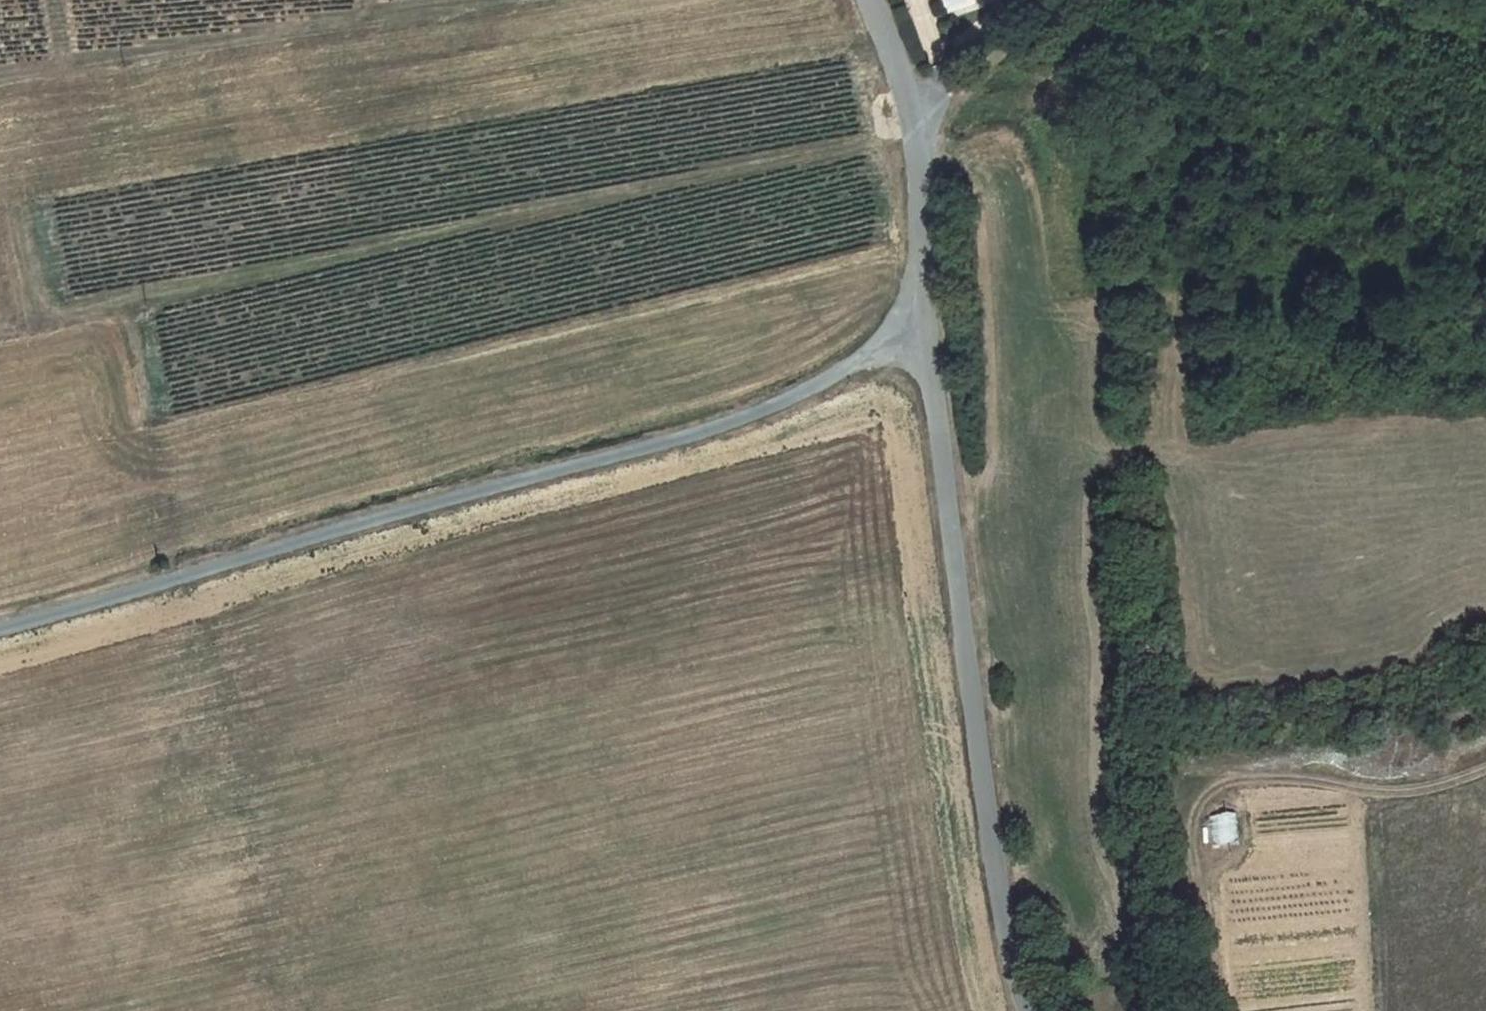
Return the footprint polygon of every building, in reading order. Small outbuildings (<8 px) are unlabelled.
[(1232,810),(1212,815),(1219,845),(1238,840),(1232,810)]
